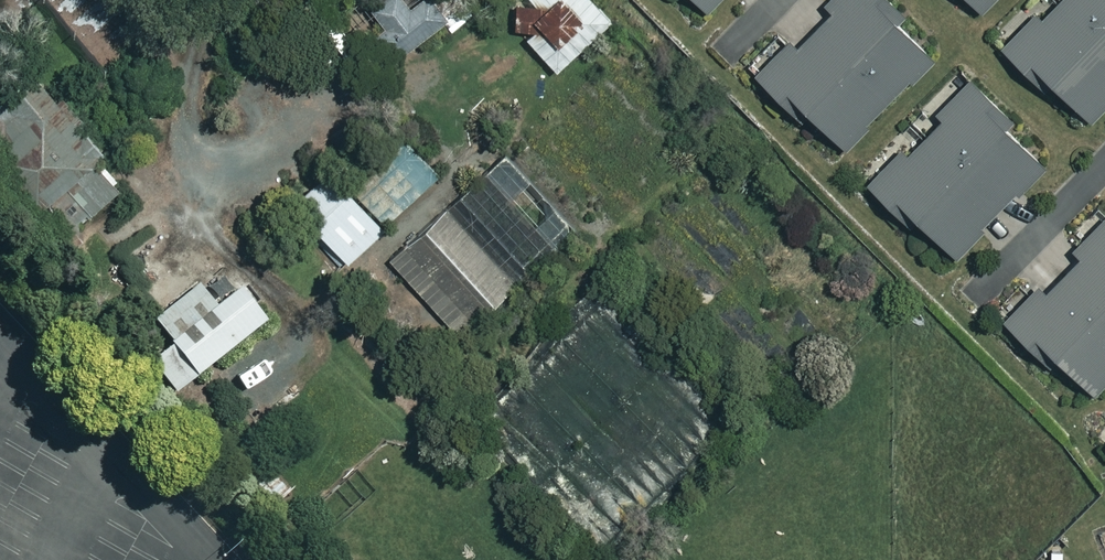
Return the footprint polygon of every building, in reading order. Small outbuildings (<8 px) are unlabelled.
[(419,0),(391,0),(379,7),(382,50),(414,47),(449,28),(436,5),(419,0)] [(593,0),(535,0),(534,0),(550,17),(528,39),(562,75),(616,24),(593,0)] [(709,12),(722,0),(697,0),(709,12)] [(883,0),(838,0),(829,8),(837,17),(801,51),(794,44),(760,76),(801,120),(810,111),(844,147),(938,59),(883,0)] [(983,13),(996,0),(970,0),(983,13)] [(1047,25),(1040,18),(1008,53),(1037,80),(1043,75),(1093,121),(1104,109),(1104,0),(1071,0),(1047,25)] [(41,77),(0,112),(0,165),(68,244),(124,196),(99,166),(110,156),(41,77)] [(1047,165),(973,88),(942,118),(948,124),(913,158),(906,151),(871,185),(905,221),(913,213),(954,256),(1047,165)] [(444,180),(403,137),(383,155),(354,177),(329,178),(297,208),(353,267),(444,180)] [(521,288),(451,213),(395,265),(464,340),(521,288)] [(1037,290),(1034,287),(1001,321),(1042,360),(1048,353),(1087,390),(1104,372),(1104,219),(1037,290)] [(221,310),(203,287),(159,322),(178,346),(156,364),(180,395),(271,324),(245,291),(221,310)]
